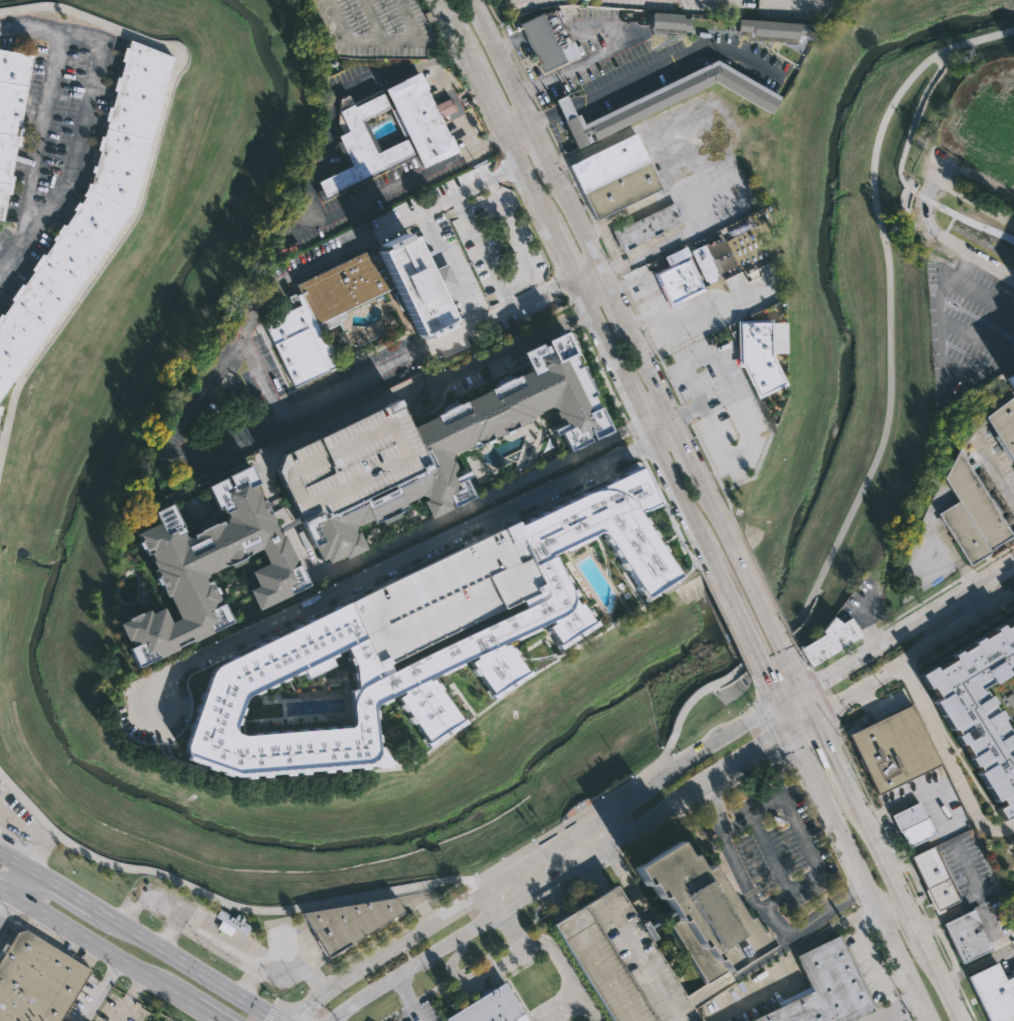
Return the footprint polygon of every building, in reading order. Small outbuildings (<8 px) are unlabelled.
[(338,59),(309,0),(417,0),(424,15),(429,13),(434,22),(428,25),(438,44),(426,50),(426,60),(338,59)] [(560,9),(562,14),(568,11),(571,17),(560,21),(570,41),(573,40),(579,54),(541,72),(518,24),(543,12),(544,15),(554,10),(555,11),(560,9)] [(683,13),(682,17),(690,17),(689,30),(683,30),(683,34),(651,32),(651,25),(645,25),(646,13),(651,13),(652,11),(683,13)] [(811,23),(810,36),(798,35),(797,39),(751,36),(752,32),(737,31),(738,18),(755,19),(811,23)] [(129,210),(0,395),(0,314),(10,300),(7,298),(18,282),(22,284),(30,270),(28,268),(40,253),(42,254),(51,240),(48,237),(59,222),(62,224),(72,210),(70,208),(76,200),(78,202),(83,195),(81,193),(86,181),(88,182),(92,171),(88,170),(90,163),(93,164),(98,149),(95,148),(98,135),(101,135),(105,120),(102,118),(106,105),(109,105),(113,90),(111,89),(114,76),(117,76),(121,60),(119,59),(123,45),(125,46),(127,38),(171,56),(129,210)] [(2,221),(0,221),(0,49),(32,55),(2,221)] [(716,59),(779,96),(770,113),(714,81),(576,148),(563,120),(574,115),(578,113),(583,123),(716,59)] [(420,168),(455,151),(439,117),(453,110),(447,97),(431,104),(416,73),(337,111),(347,131),(335,137),(349,165),(315,182),(322,195),(412,152),(420,168)] [(554,100),(565,94),(570,105),(574,115),(563,120),(559,110),(554,100)] [(634,133),(637,139),(641,137),(644,143),(640,145),(661,189),(595,220),(568,164),(634,133)] [(684,223),(621,252),(611,230),(674,201),(684,223)] [(407,232),(426,272),(437,268),(446,263),(457,287),(450,290),(438,296),(451,325),(419,341),(416,334),(394,288),(315,325),(335,367),(293,388),(263,325),(302,306),(293,286),(407,232)] [(687,251),(702,244),(704,248),(718,278),(704,285),(687,251)] [(706,290),(669,309),(651,273),(668,265),(663,256),(684,245),(687,251),(704,285),(706,290)] [(742,367),(739,367),(738,320),(750,320),(772,319),(772,323),(784,322),(785,353),(772,353),(773,358),(785,385),(763,395),(758,398),(742,367)] [(610,429),(590,438),(589,436),(587,438),(588,440),(568,449),(567,448),(548,408),(449,455),(457,472),(465,468),(468,474),(462,477),(471,495),(428,516),(417,493),(401,501),(404,507),(396,511),(398,515),(381,523),(379,519),(372,522),(369,516),(352,524),(363,547),(343,557),(341,554),(325,561),(323,556),(316,559),(300,524),(418,469),(415,464),(424,460),(407,425),(529,367),(520,348),(562,328),(574,354),(573,354),(577,364),(579,364),(593,394),(592,395),(597,406),(598,405),(610,429)] [(349,343),(342,331),(329,337),(335,350),(349,343)] [(1005,377),(1013,393),(1013,372),(1005,377)] [(1013,395),(1013,397),(1013,466),(984,417),(1013,395)] [(280,452),(274,469),(294,512),(297,518),(299,522),(300,524),(418,469),(415,464),(424,460),(407,425),(403,416),(394,398),(280,452)] [(960,451),(990,499),(993,497),(1002,512),(999,514),(1012,535),(989,550),(991,552),(969,566),(937,513),(957,501),(943,477),(958,448),(960,451)] [(118,623),(137,663),(230,619),(208,572),(258,549),(264,562),(247,570),(254,584),(245,588),(254,608),(306,584),(282,532),(277,534),(277,533),(275,528),(254,484),(258,482),(249,463),(205,484),(221,518),(185,535),(170,502),(151,511),(157,522),(137,532),(168,597),(178,617),(168,622),(161,606),(148,612),(147,609),(118,623)] [(372,704),(377,765),(236,777),(189,760),(192,751),(182,747),(210,671),(216,664),(348,600),(365,635),(380,666),(387,662),(391,670),(523,606),(520,598),(543,587),(511,521),(515,520),(518,526),(522,524),(521,522),(528,518),(529,520),(536,517),(535,515),(541,512),(542,514),(548,511),(548,509),(555,505),(555,507),(562,504),(561,503),(567,500),(568,501),(575,498),(574,495),(580,492),(582,495),(604,484),(604,482),(610,479),(611,480),(619,477),(618,475),(634,467),(635,469),(639,467),(655,500),(634,511),(677,574),(644,596),(598,528),(550,551),(566,585),(575,598),(572,599),(575,603),(578,602),(591,622),(592,621),(595,625),(557,651),(554,647),(556,645),(544,629),(546,627),(542,622),(505,640),(528,674),(494,697),(467,658),(430,676),(445,698),(461,722),(426,746),(394,700),(397,698),(394,694),(372,704)] [(275,528),(285,524),(297,518),(299,522),(287,528),(277,533),(275,528)] [(511,521),(493,530),(348,600),(365,635),(380,666),(387,662),(520,598),(543,587),(511,521)] [(832,614),(841,622),(850,616),(862,634),(811,666),(799,648),(823,633),(821,630),(832,614)] [(1003,625),(1000,621),(990,627),(992,632),(983,638),(980,633),(967,641),(970,645),(961,651),(958,646),(946,654),(951,660),(936,669),(932,663),(914,674),(925,692),(931,688),(937,699),(932,702),(950,731),(953,730),(956,735),(954,737),(959,746),(961,745),(968,756),(964,758),(993,806),(1000,802),(1002,806),(996,810),(1003,821),(1013,814),(1013,745),(1012,742),(1013,741),(1013,738),(1009,731),(1006,733),(998,720),(1001,718),(995,709),(992,711),(988,704),(991,703),(986,695),(983,696),(980,691),(978,692),(976,688),(989,680),(990,683),(1006,673),(1004,671),(1013,665),(1013,618),(1003,625)] [(939,766),(877,796),(848,735),(910,705),(939,766)] [(917,802),(933,836),(907,848),(899,832),(897,833),(889,816),(917,802)] [(675,844),(684,860),(688,857),(698,873),(706,868),(740,924),(744,921),(754,936),(757,934),(765,947),(722,974),(703,986),(666,926),(673,922),(659,901),(655,903),(645,887),(641,889),(630,871),(675,844)] [(957,901),(935,912),(909,857),(931,846),(957,901)] [(686,1005),(696,1020),(609,1020),(550,925),(569,913),(606,891),(614,886),(628,909),(638,925),(642,922),(652,940),(648,943),(686,1005)] [(299,912),(392,897),(399,909),(325,955),(299,912)] [(218,909),(233,918),(235,914),(244,919),(242,922),(250,927),(245,936),(214,917),(218,909)] [(988,951),(961,964),(942,924),(972,909),(991,950),(988,951)] [(871,1012),(852,1020),(752,1020),(812,992),(795,957),(852,929),(887,1004),(871,1012)] [(88,970),(57,1020),(0,1020),(0,956),(15,932),(23,930),(88,970)] [(1004,981),(1013,976),(1013,1020),(989,1020),(967,976),(995,962),(1002,977),(1004,981)] [(514,1020),(512,1020),(445,1020),(444,1019),(504,983),(523,1015),(514,1020)]
